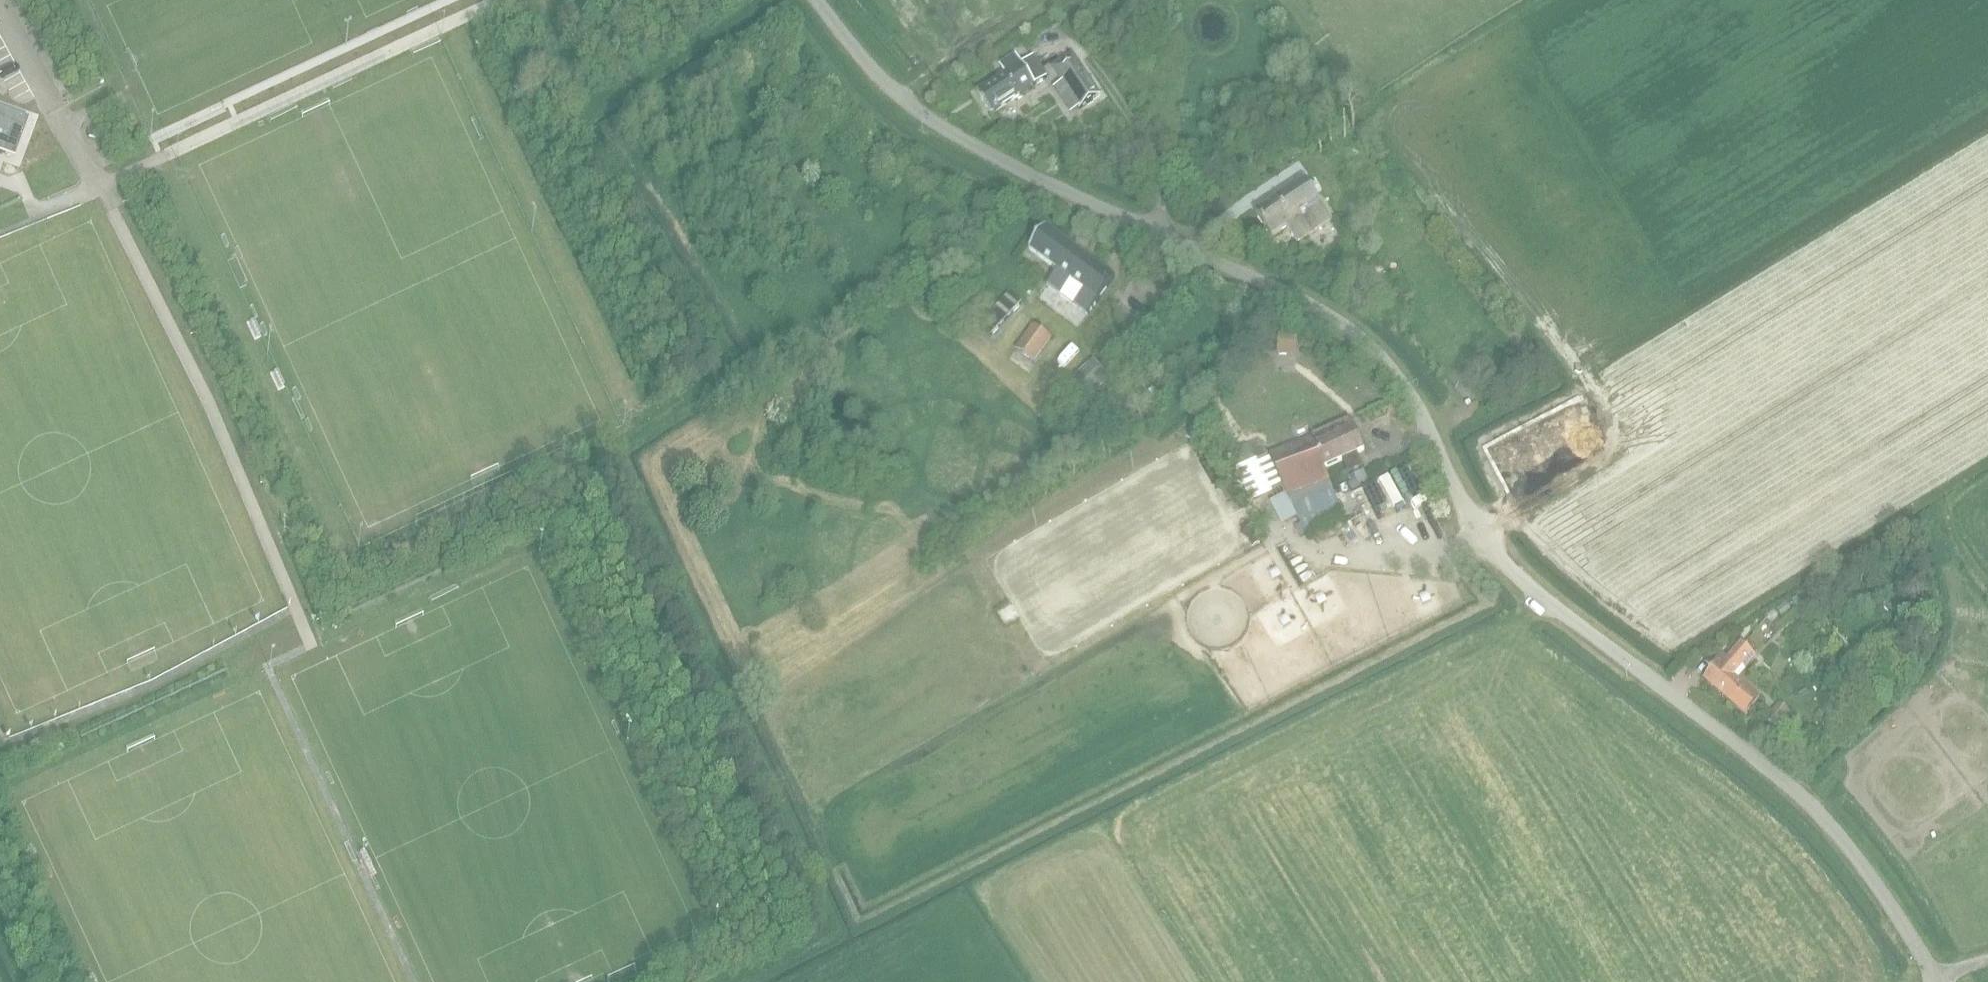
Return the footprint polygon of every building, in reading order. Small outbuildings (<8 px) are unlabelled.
[(1081,9),(1074,18),(1084,26),(1091,16),(1081,9)] [(1052,67),(1079,108),(1100,94),(1073,53),(1052,67)] [(976,92),(990,114),(1046,76),(1033,56),(1022,63),(1016,55),(1000,65),(1005,74),(976,92)] [(16,157),(30,119),(0,108),(0,151),(16,157)] [(1255,212),(1270,236),(1286,226),(1296,242),(1331,219),(1305,180),(1255,212)] [(1046,285),(1088,316),(1115,279),(1045,227),(1029,248),(1057,270),(1046,285)] [(974,330),(980,335),(984,330),(990,336),(1021,302),(1009,292),(974,330)] [(1034,325),(1016,349),(1033,362),(1051,339),(1034,325)] [(1280,330),(1278,353),(1295,354),(1297,332),(1280,330)] [(1093,360),(1051,397),(1068,416),(1109,378),(1093,360)] [(1312,437),(1268,455),(1293,510),(1334,495),(1323,468),(1341,460),(1348,474),(1363,468),(1356,453),(1365,449),(1350,418),(1312,435),(1312,437)] [(1785,603),(1775,610),(1780,618),(1790,612),(1785,603)] [(1746,670),(1756,658),(1741,646),(1728,661),(1724,658),(1704,680),(1746,715),(1760,699),(1734,677),(1743,667),(1746,670)] [(1765,718),(1776,727),(1790,711),(1779,702),(1765,718)]
